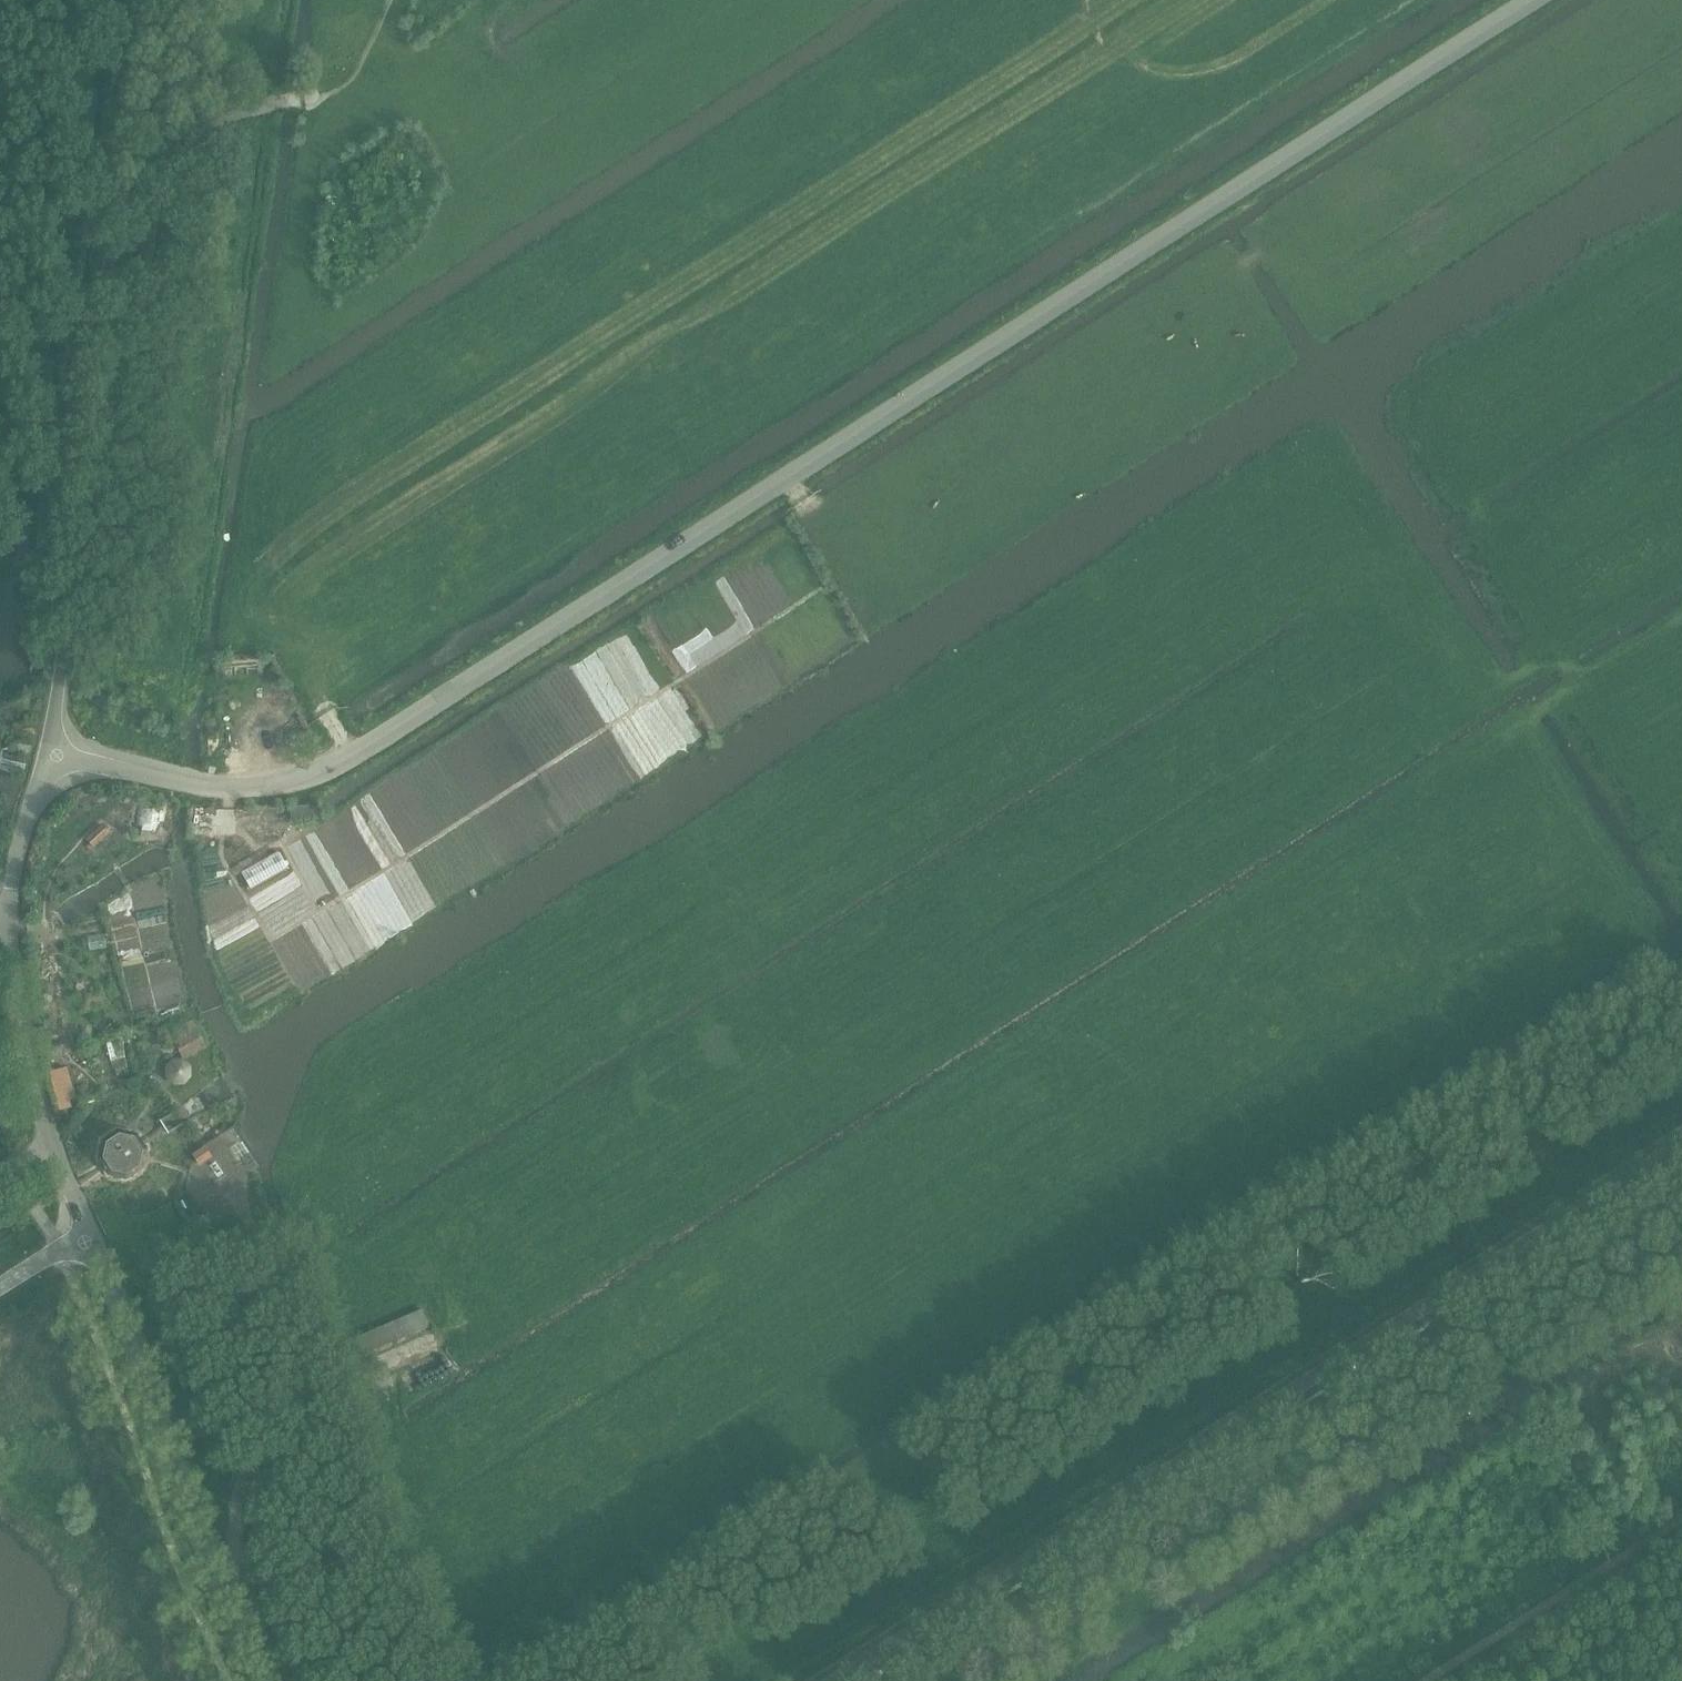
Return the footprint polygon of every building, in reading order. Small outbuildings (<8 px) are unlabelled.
[(162,837),(169,800),(143,796),(137,828),(141,834),(145,834),(153,832),(153,835),(162,837)] [(290,808),(291,822),(310,821),(309,807),(290,808)] [(206,1048),(196,1029),(174,1041),(183,1059),(206,1048)] [(185,1085),(192,1077),(191,1066),(184,1059),(173,1060),(166,1067),(166,1078),(174,1085),(185,1085)] [(136,1134),(117,1131),(102,1140),(98,1159),(109,1175),(128,1179),(143,1169),(147,1150),(136,1134)] [(192,1154),(191,1155),(198,1164),(210,1156),(204,1147),(192,1154)] [(349,1362),(430,1327),(423,1310),(341,1345),(349,1362)]
